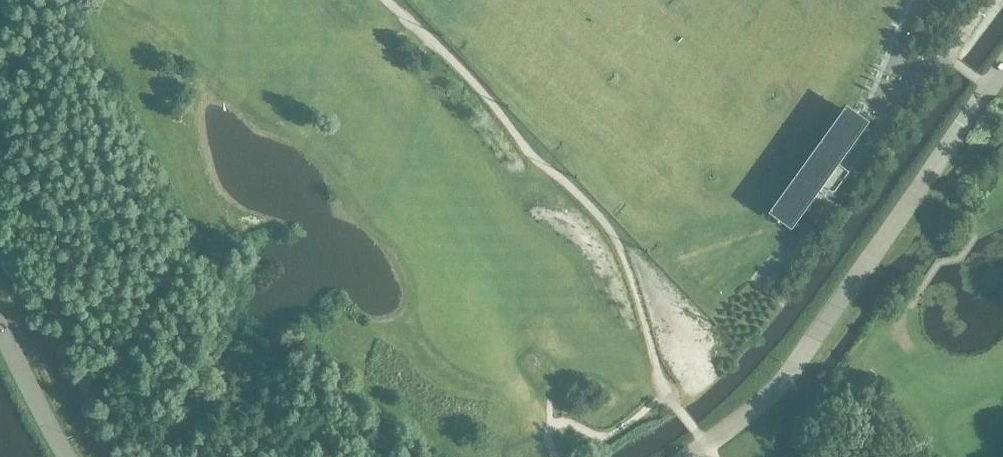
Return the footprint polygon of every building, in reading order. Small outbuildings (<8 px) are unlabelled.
[(870,121),(847,104),(769,212),(792,229),(870,121)]
